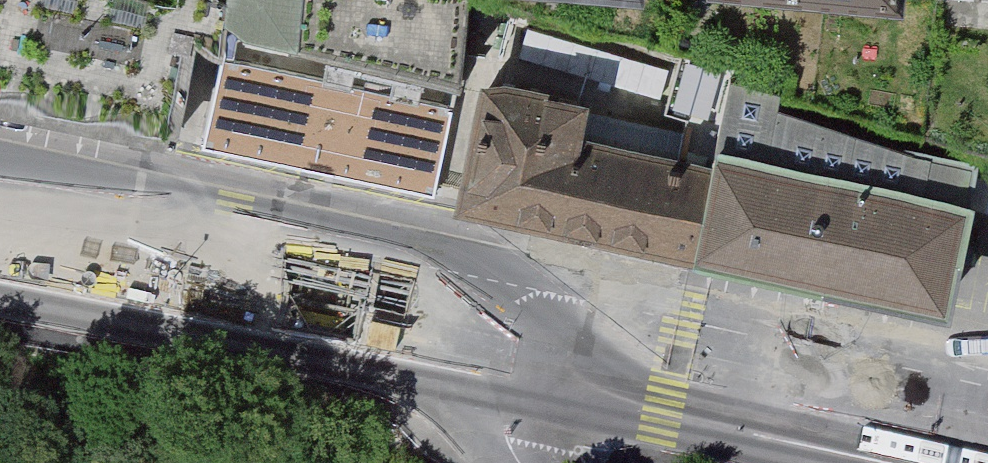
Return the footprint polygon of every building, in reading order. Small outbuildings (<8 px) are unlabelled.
[(173,143),(193,82),(205,84),(207,71),(229,74),(237,76),(240,55),(242,28),(230,27),(230,0),(0,0),(0,107),(173,143)] [(242,28),(240,55),(478,106),(488,0),(245,0),(242,28)] [(460,124),(237,76),(229,74),(209,151),(439,198),(460,124)] [(699,170),(957,221),(966,177),(925,169),(767,120),(771,106),(718,92),(699,170)] [(473,207),(686,257),(699,170),(569,141),(573,120),(499,104),(473,207)] [(941,311),(957,221),(699,170),(686,257),(941,311)]
